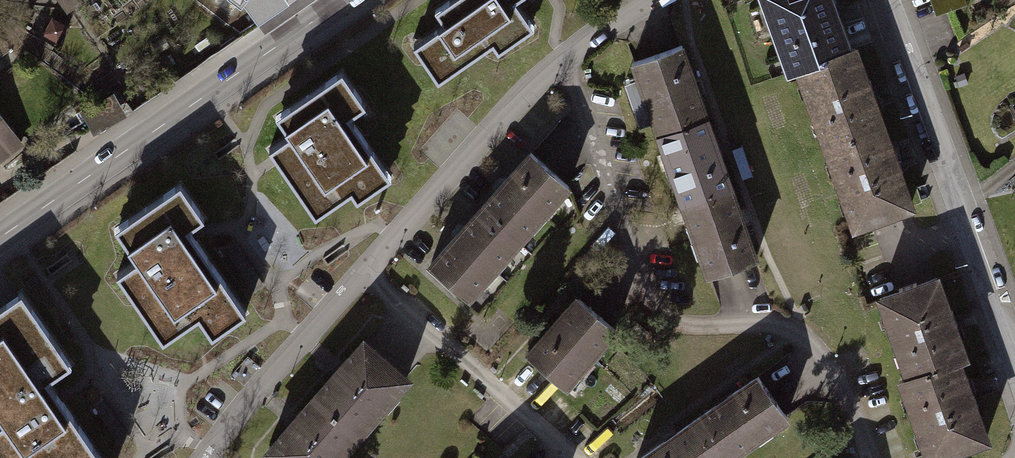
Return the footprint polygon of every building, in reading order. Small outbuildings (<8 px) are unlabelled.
[(61,16),(86,0),(51,0),(61,16)] [(414,44),(438,79),(493,42),(499,51),(533,27),(515,0),(450,0),(437,9),(447,22),(414,44)] [(790,74),(798,71),(848,53),(829,0),(763,0),(790,74)] [(680,46),(633,63),(658,134),(705,118),(680,46)] [(848,53),(798,71),(826,150),(885,129),(856,50),(848,53)] [(278,116),(290,134),(271,147),(317,213),(353,189),(360,198),(392,176),(350,115),(366,104),(343,71),(278,116)] [(23,145),(0,117),(0,163),(23,145)] [(705,118),(658,134),(683,205),(730,188),(705,118)] [(885,129),(826,150),(854,229),(913,208),(885,129)] [(532,152),(482,207),(520,241),(570,186),(532,152)] [(180,184),(116,227),(139,261),(119,274),(164,340),(201,315),(214,334),(247,312),(190,228),(204,218),(180,184)] [(730,188),(683,205),(708,276),(755,259),(730,188)] [(482,207),(432,263),(470,297),(520,241),(482,207)] [(881,299),(910,378),(960,360),(968,357),(939,278),(881,299)] [(0,306),(0,412),(6,420),(0,424),(0,455),(2,457),(104,457),(48,377),(71,361),(22,291),(0,306)] [(577,296),(530,352),(571,386),(618,331),(577,296)] [(270,453),(276,457),(342,457),(411,378),(366,340),(341,369),(295,423),(270,453)] [(929,457),(937,457),(988,440),(960,360),(910,378),(901,381),(929,457)] [(698,420),(724,457),(732,457),(788,419),(759,378),(698,420)] [(644,457),(724,457),(698,420),(644,457)]
